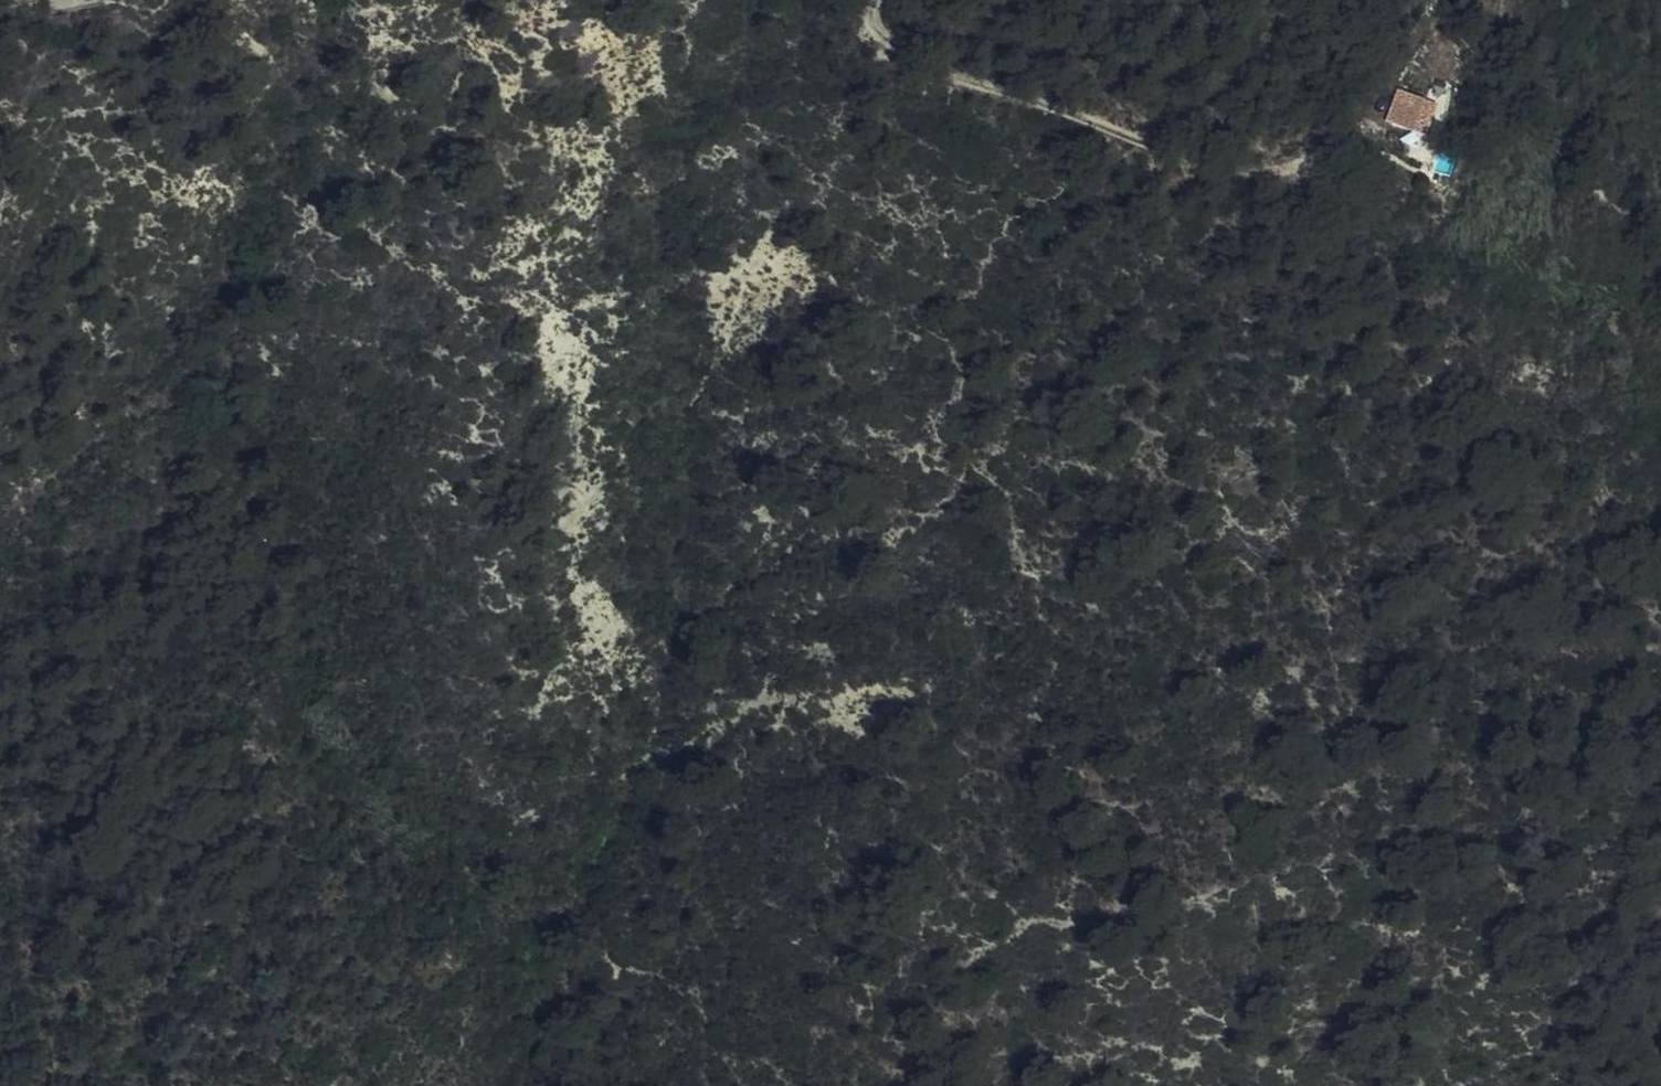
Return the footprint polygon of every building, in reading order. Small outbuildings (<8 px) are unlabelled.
[(1388,120),(1439,135),(1449,101),(1398,86),(1388,120)] [(1652,352),(1660,355),(1660,321),(1652,352)]
